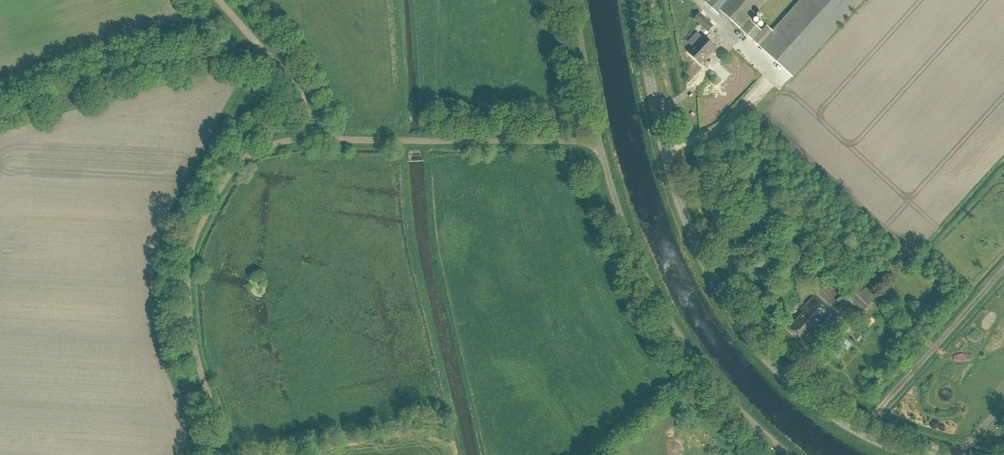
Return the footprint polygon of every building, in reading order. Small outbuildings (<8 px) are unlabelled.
[(741,30),(750,20),(769,0),(729,0),(729,1),(728,0),(706,0),(704,2),(718,14),(721,11),(741,30)] [(761,31),(750,20),(741,30),(793,77),(863,0),(800,0),(772,31),(766,26),(761,31)] [(708,33),(714,27),(700,13),(694,19),(708,33)] [(711,54),(717,48),(703,36),(688,52),(700,63),(710,53),(711,54)] [(856,286),(846,296),(861,311),(872,300),(856,286)] [(820,330),(835,315),(814,295),(797,312),(800,316),(789,327),(802,339),(816,325),(820,330)] [(839,359),(853,345),(843,335),(829,350),(839,359)]
